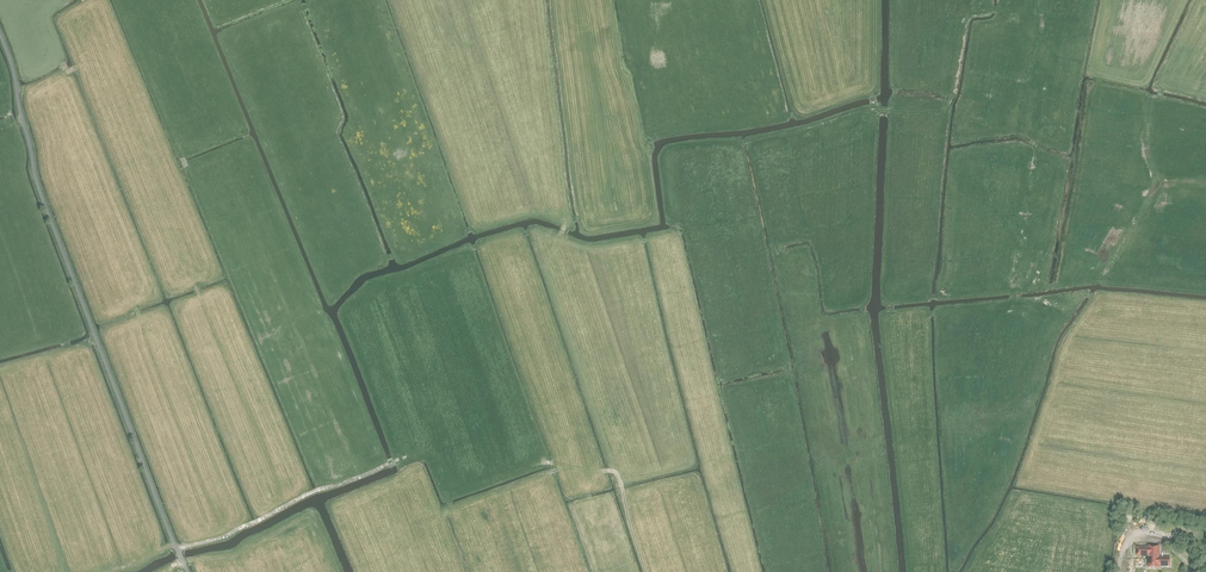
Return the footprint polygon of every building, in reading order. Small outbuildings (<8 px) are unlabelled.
[(1137,548),(1137,556),(1149,556),(1149,567),(1148,567),(1148,568),(1159,568),(1159,567),(1159,566),(1170,566),(1170,558),(1159,558),(1159,546),(1149,546),(1149,548),(1137,548)] [(1147,559),(1131,559),(1131,571),(1147,571),(1147,559)]
